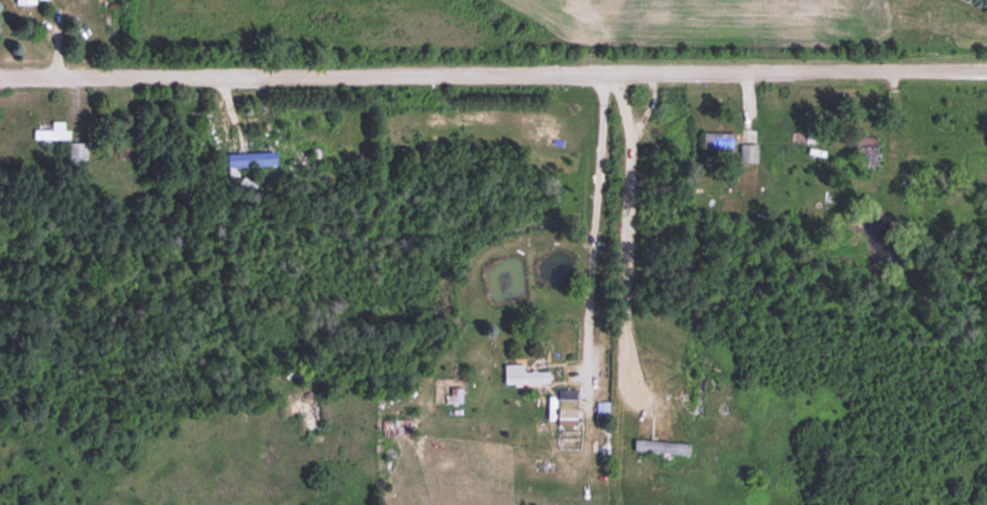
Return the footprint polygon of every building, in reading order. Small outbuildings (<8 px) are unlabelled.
[(30,139),(67,139),(67,128),(62,128),(62,120),(47,120),(47,128),(30,128),(30,139)] [(699,147),(731,147),(731,130),(699,130),(699,147)] [(877,135),(852,135),(852,167),(877,167),(877,135)] [(84,160),(84,141),(65,141),(65,160),(84,160)] [(754,142),(737,142),(737,161),(754,161),(754,142)] [(272,153),(223,153),(223,163),(272,163),(272,153)] [(546,369),(520,369),(520,362),(500,362),(501,384),(546,383),(546,369)] [(703,368),(690,368),(690,413),(703,413),(703,368)] [(575,423),(575,388),(556,388),(556,423),(575,423)] [(409,433),(409,417),(382,417),(382,433),(409,433)] [(630,450),(687,454),(688,442),(631,437),(630,450)]
